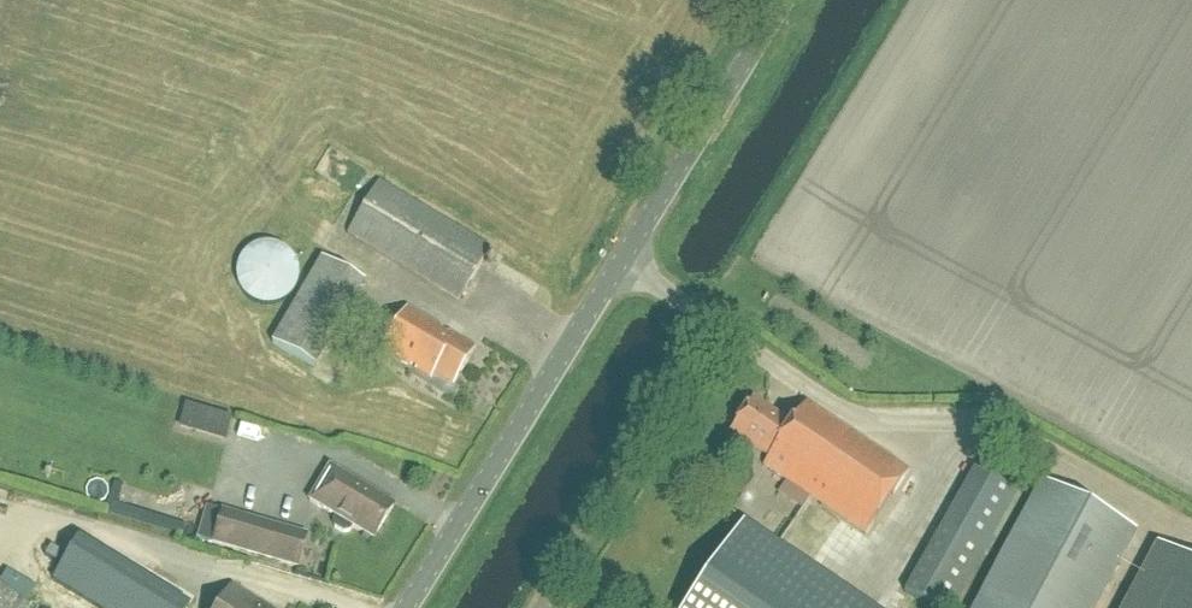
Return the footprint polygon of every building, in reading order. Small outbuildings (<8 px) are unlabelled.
[(379,185),(347,238),(458,305),(490,251),(379,185)] [(236,281),(242,296),(254,306),(270,309),(285,304),(296,291),(298,276),(293,261),(281,250),(265,247),(250,253),(239,265),(236,281)] [(321,260),(273,344),(315,368),(364,285),(321,260)] [(474,352),(408,313),(383,353),(431,382),(434,376),(453,387),(474,352)] [(762,468),(864,538),(908,475),(806,405),(790,428),(752,402),(730,433),(768,460),(762,468)] [(336,521),(333,525),(335,531),(344,537),(350,536),(353,531),(374,544),(394,510),(330,471),(310,505),(336,521)] [(905,597),(925,607),(955,607),(1017,498),(974,473),(905,597)] [(1136,539),(1041,488),(977,607),(1099,607),(1136,539)] [(223,516),(214,548),(297,572),(307,539),(223,516)] [(750,530),(696,607),(864,607),(750,530)] [(197,601),(154,575),(151,580),(88,543),(63,586),(100,607),(193,607),(197,601)] [(1173,558),(1146,607),(1191,607),(1191,568),(1173,558)] [(220,607),(264,607),(232,589),(220,607)] [(0,597),(0,607),(20,607),(0,597)]
